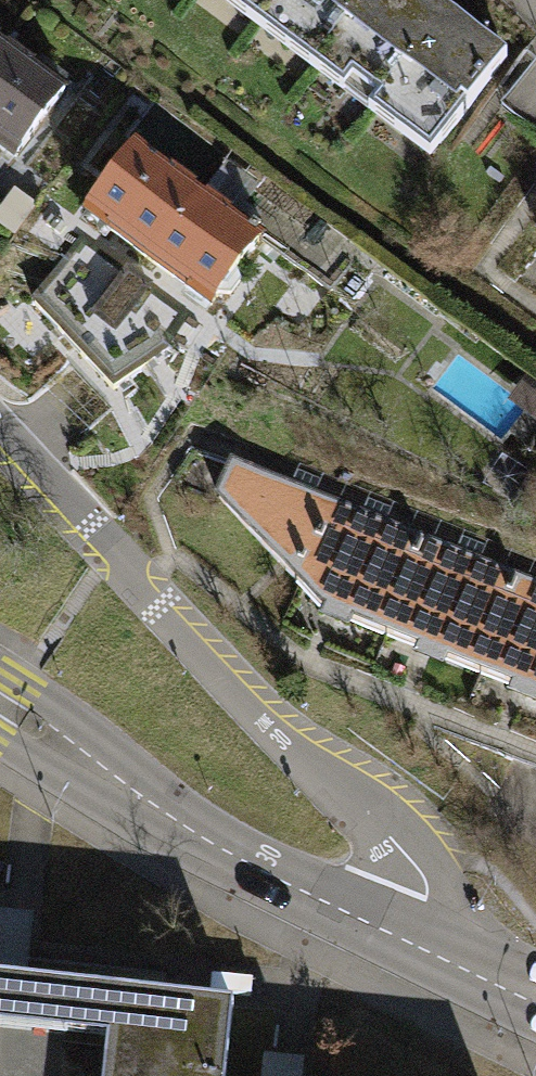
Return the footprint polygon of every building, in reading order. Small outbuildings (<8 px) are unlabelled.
[(252,24),(271,0),(221,0),(252,24)] [(429,0),(271,0),(252,24),(425,155),(501,55),(429,0)] [(1,43),(0,45),(0,150),(13,160),(65,91),(1,43)] [(75,212),(144,265),(201,191),(130,138),(75,212)] [(234,147),(201,191),(144,265),(206,311),(261,239),(330,290),(364,245),(234,147)] [(82,237),(28,302),(111,390),(169,347),(186,317),(82,237)] [(218,494),(296,582),(327,504),(232,463),(218,494)] [(420,540),(327,504),(296,582),(319,609),(384,633),(420,540)] [(384,633),(479,672),(516,578),(420,540),(384,633)] [(535,694),(535,586),(516,578),(479,672),(535,694)] [(0,977),(0,1025),(110,1036),(115,989),(0,977)] [(239,1003),(115,989),(110,1036),(106,1075),(231,1075),(239,1003)]
